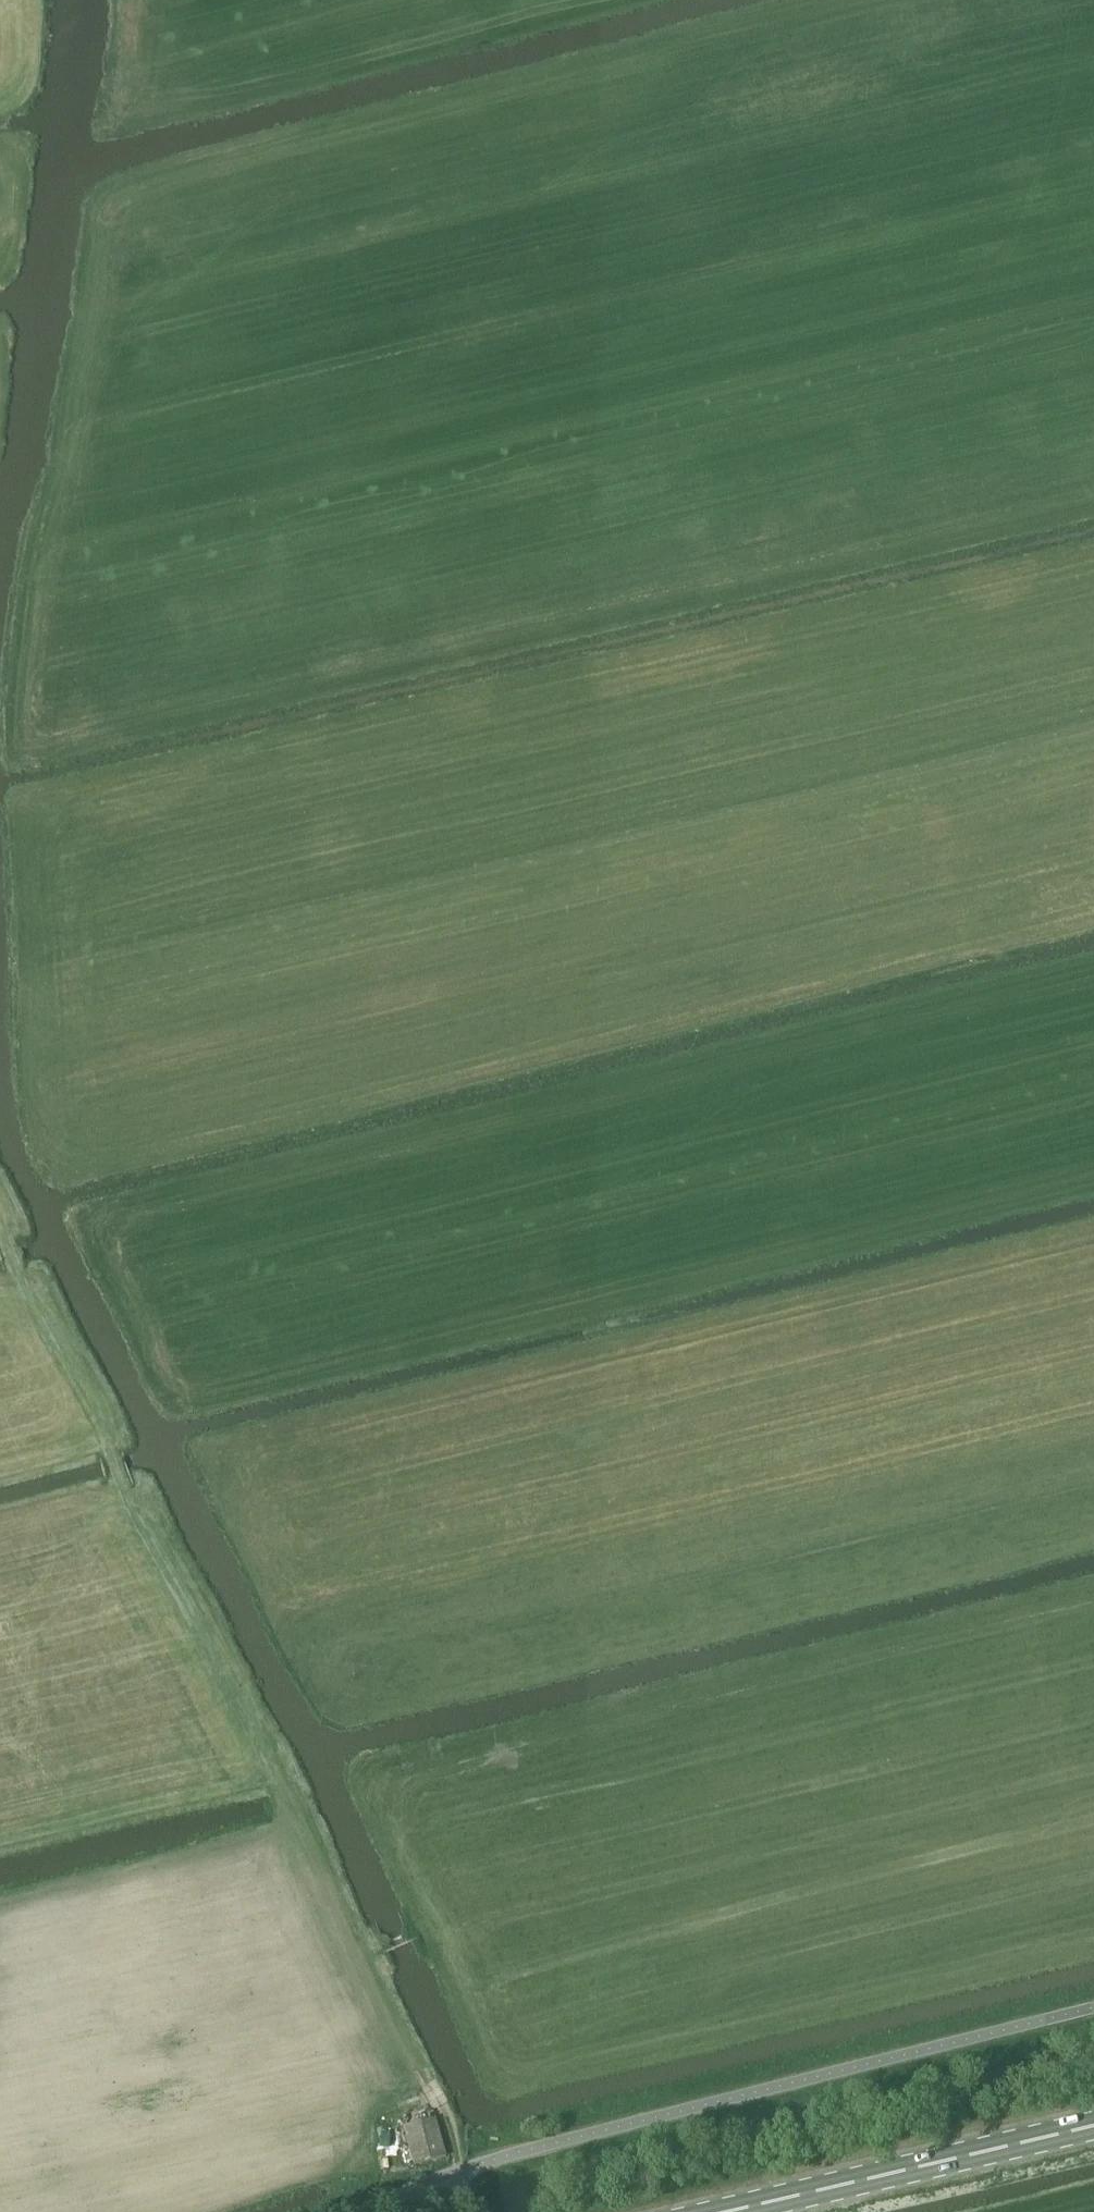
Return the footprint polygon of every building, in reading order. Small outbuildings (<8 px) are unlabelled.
[(414,2165),(447,2156),(436,2117),(403,2126),(414,2165)]
